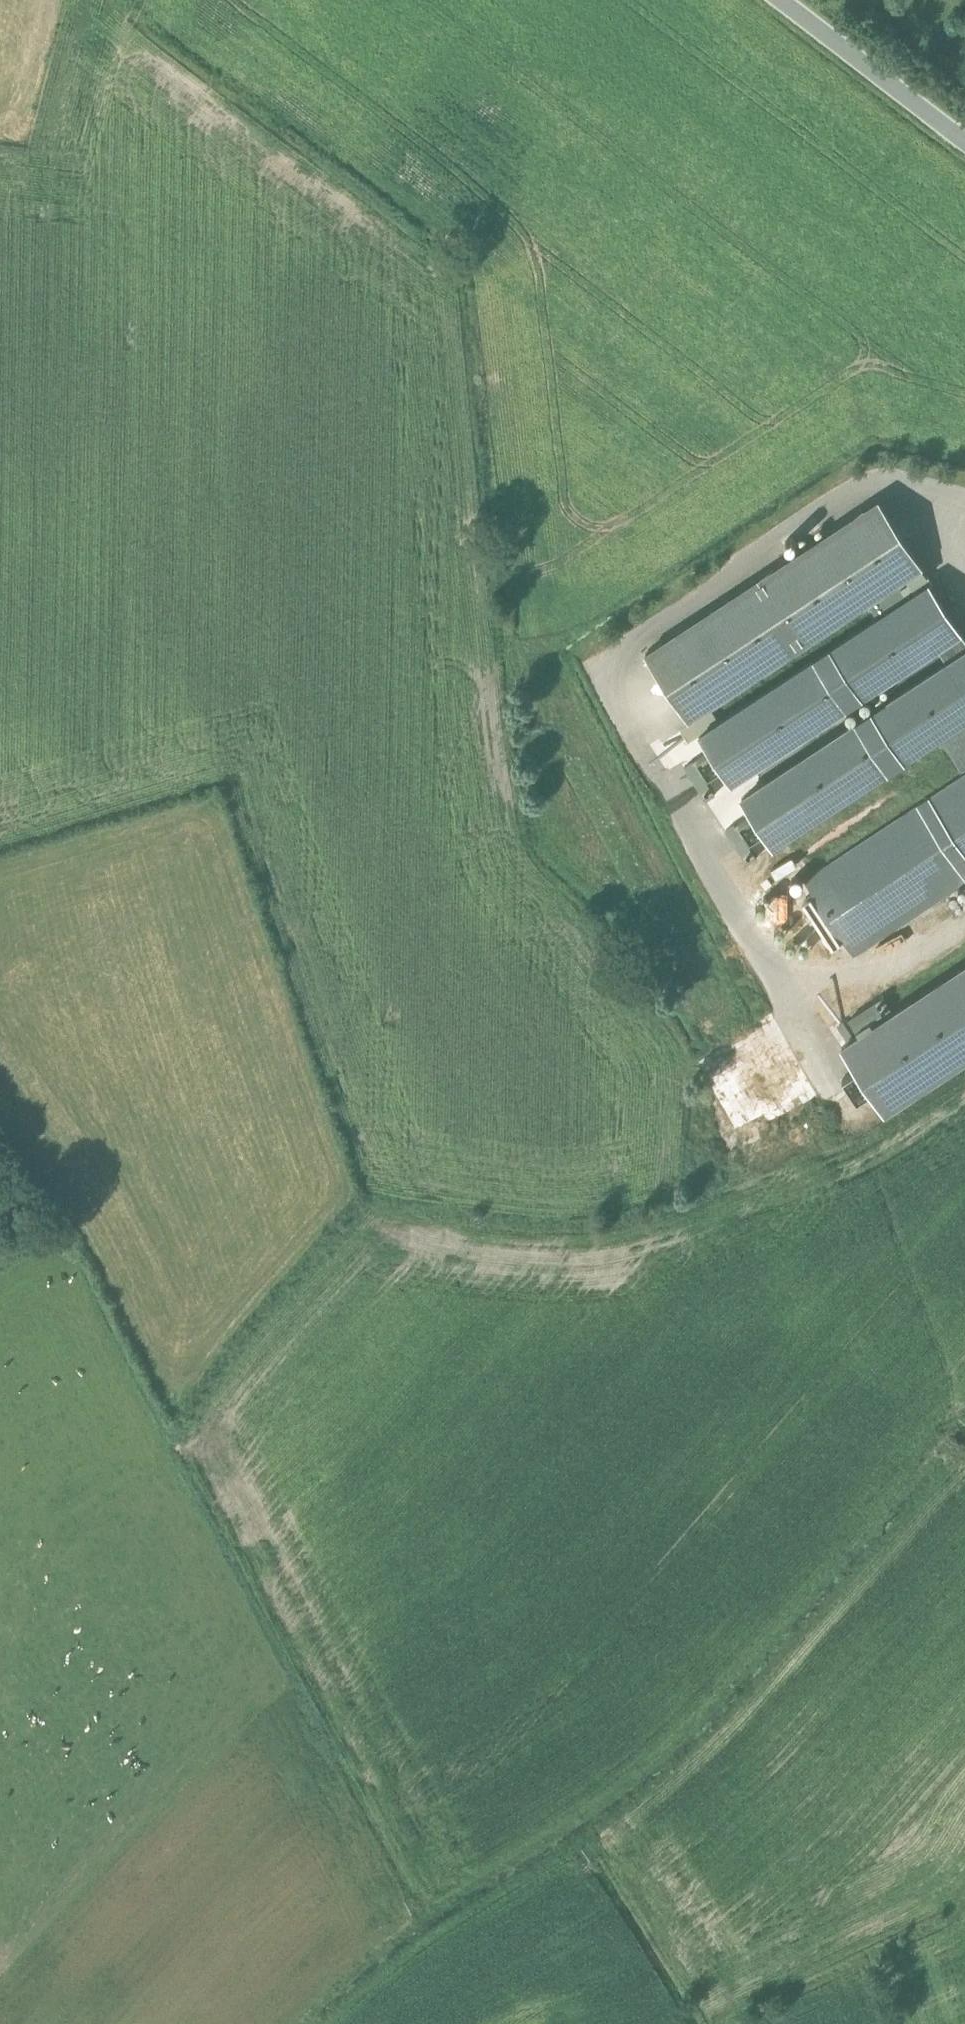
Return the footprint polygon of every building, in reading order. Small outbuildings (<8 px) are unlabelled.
[(877,503),(645,656),(689,719),(905,577),(916,593),(928,585),(929,587),(933,584),(877,503)] [(700,735),(731,781),(936,646),(946,662),(740,797),(774,848),(777,846),(781,855),(790,849),(785,841),(940,739),(961,771),(964,769),(964,641),(959,631),(957,632),(929,587),(928,585),(916,593),(700,735)] [(804,880),(853,956),(964,883),(964,774),(804,880)] [(929,941),(926,955),(941,958),(944,944),(929,941)] [(874,1027),(870,1021),(891,1007),(884,996),(849,1019),(859,1036),(842,1047),(856,1069),(843,1078),(857,1099),(870,1090),(884,1111),(964,1058),(964,967),(874,1027)]
